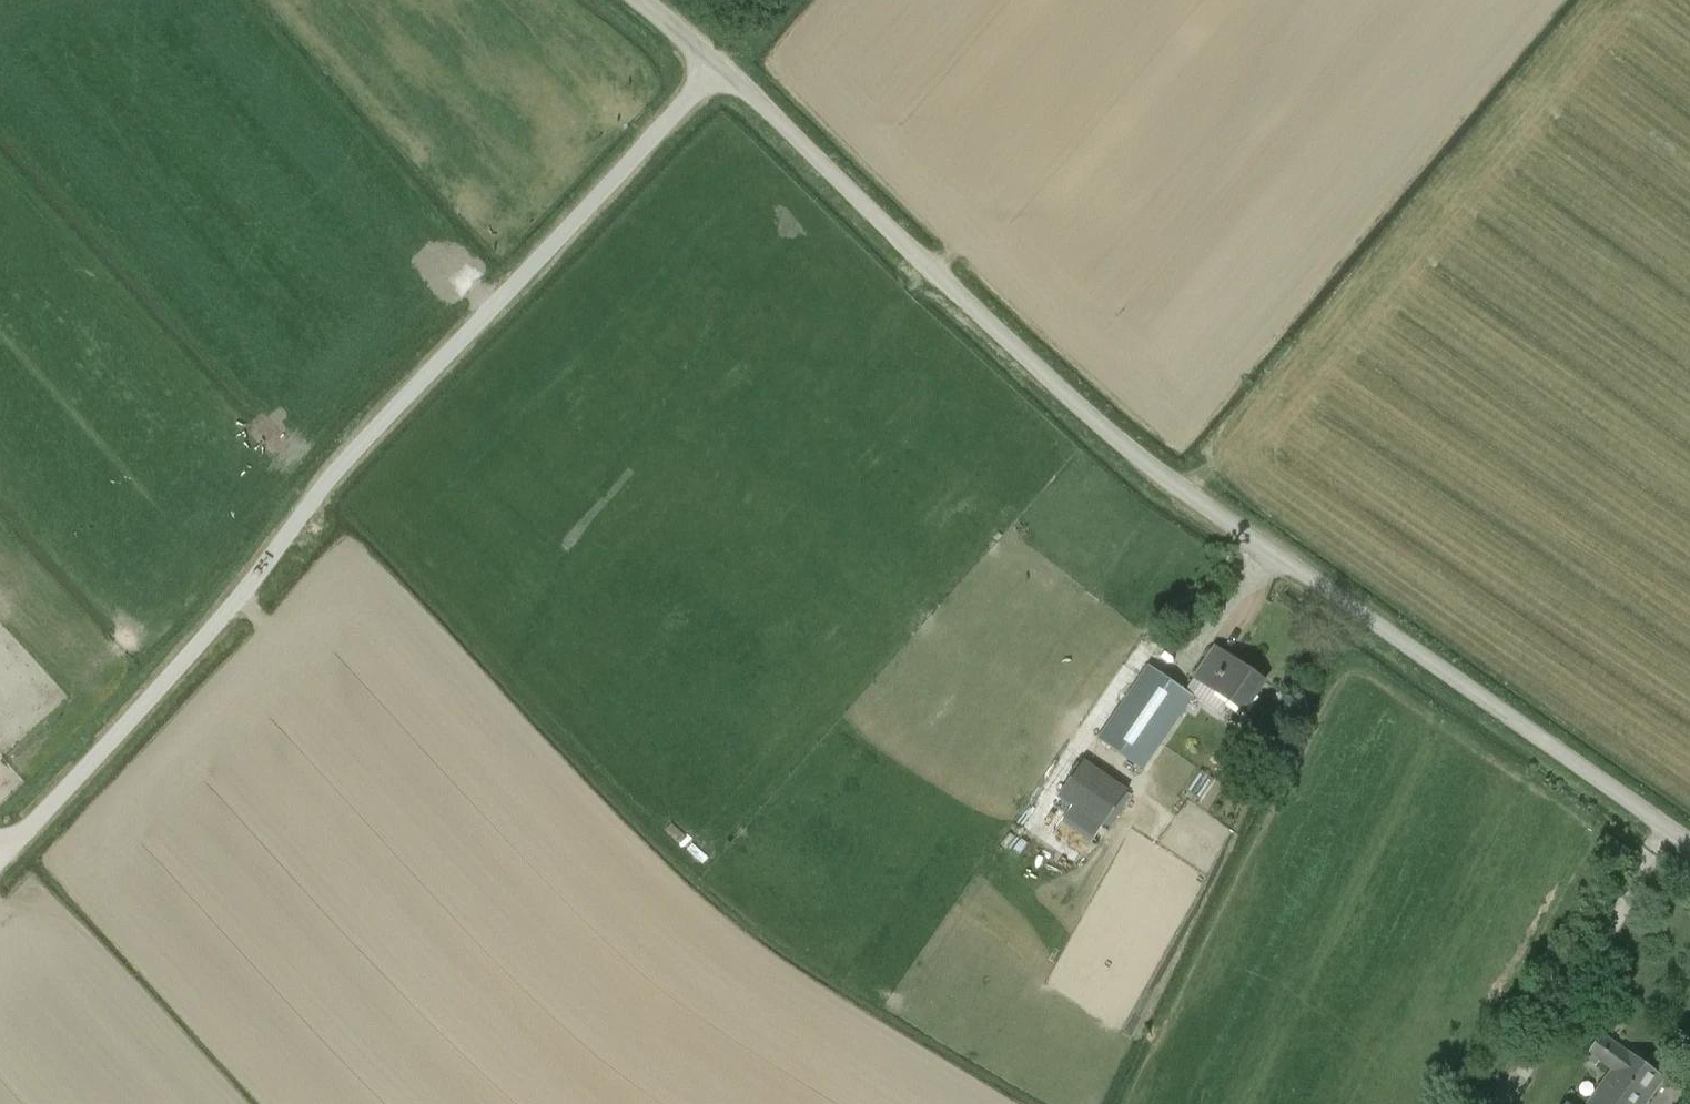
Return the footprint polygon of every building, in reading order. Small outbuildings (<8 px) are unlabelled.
[(1195,677),(1245,711),(1265,681),(1230,658),(1225,665),(1210,654),(1195,677)] [(1143,771),(1193,695),(1149,664),(1097,739),(1143,771)] [(1127,790),(1083,759),(1058,797),(1102,827),(1127,790)] [(1612,1069),(1588,1102),(1591,1103),(1644,1103),(1664,1077),(1626,1049),(1625,1051),(1603,1035),(1587,1057),(1596,1063),(1599,1059),(1612,1069)]
